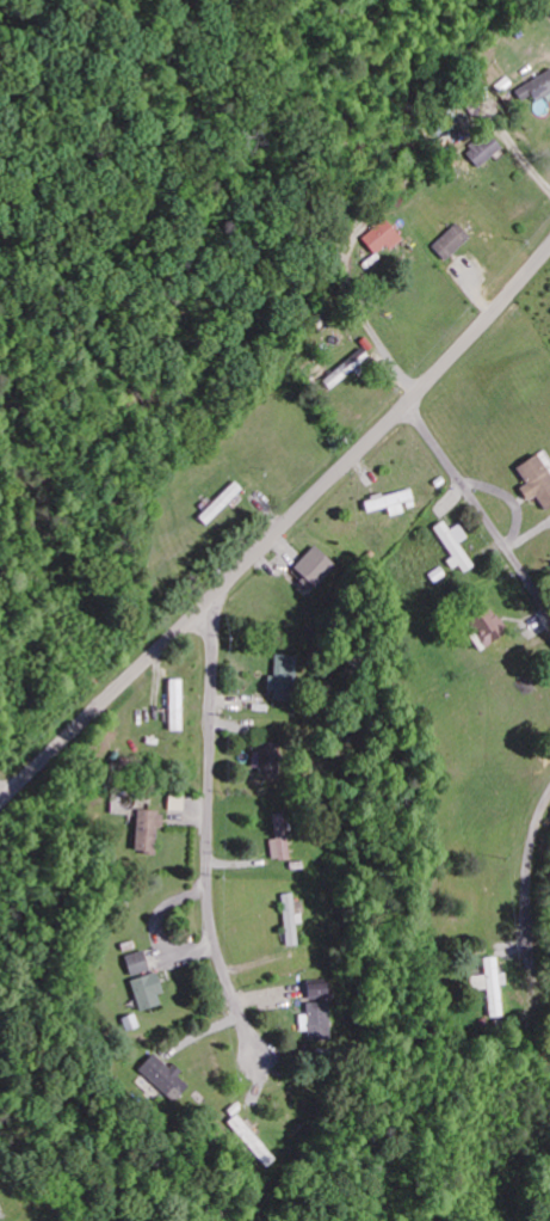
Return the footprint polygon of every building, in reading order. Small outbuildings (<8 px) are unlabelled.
[(535,97),(537,102),(549,96),(549,73),(518,89),(524,102),(535,97)] [(469,152),(479,168),(505,151),(495,135),(469,152)] [(376,257),(388,247),(391,252),(404,242),(388,220),(363,239),(376,257)] [(446,262),(472,239),(458,224),(432,248),(446,262)] [(370,358),(362,348),(322,384),(331,393),(370,358)] [(519,490),(527,503),(535,497),(545,512),(549,509),(549,476),(536,455),(516,469),(527,484),(519,490)] [(198,519),(207,528),(244,491),(235,482),(198,519)] [(388,509),(390,518),(404,515),(402,504),(415,502),(413,491),(364,501),(367,514),(388,509)] [(477,568),(461,545),(470,539),(460,526),(451,532),(445,522),(434,529),(454,559),(448,563),(455,571),(461,567),(467,575),(477,568)] [(313,591),(336,570),(316,548),(293,569),(313,591)] [(467,621),(476,640),(502,628),(493,609),(467,621)] [(273,701),(284,701),(285,690),(296,691),(297,658),(275,657),(274,678),(267,678),(267,692),(273,693),(273,701)] [(170,733),(183,733),(182,681),(168,681),(170,733)] [(276,745),(259,744),(259,753),(253,753),(253,773),(275,773),(276,745)] [(137,812),(135,855),(158,856),(160,813),(137,812)] [(272,864),(291,861),(284,815),(272,816),(275,841),(269,842),(272,864)] [(284,948),(298,947),(297,926),(302,925),(302,916),(294,916),(294,895),(282,896),(284,948)] [(151,973),(145,953),(125,958),(130,978),(151,973)] [(486,991),(489,1020),(502,1019),(498,987),(505,987),(504,975),(498,976),(496,958),(482,960),(484,977),(469,979),(471,992),(486,991)] [(161,1006),(158,997),(164,995),(157,974),(130,983),(141,1013),(161,1006)] [(299,1016),(299,1034),(308,1033),(308,1042),(329,1042),(327,986),(305,987),(306,1016),(299,1016)] [(189,1087),(179,1078),(180,1076),(155,1053),(139,1072),(173,1103),(189,1087)]
